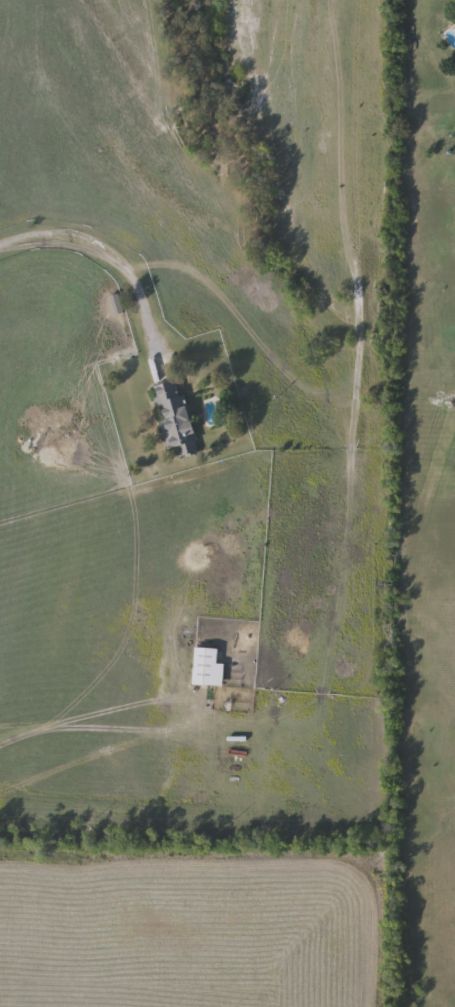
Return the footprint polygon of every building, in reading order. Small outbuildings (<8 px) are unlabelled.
[(187,395),(198,455),(178,458),(176,449),(165,451),(153,386),(176,382),(179,396),(187,395)] [(224,664),(222,687),(191,685),(193,648),(217,649),(216,664),(224,664)]
